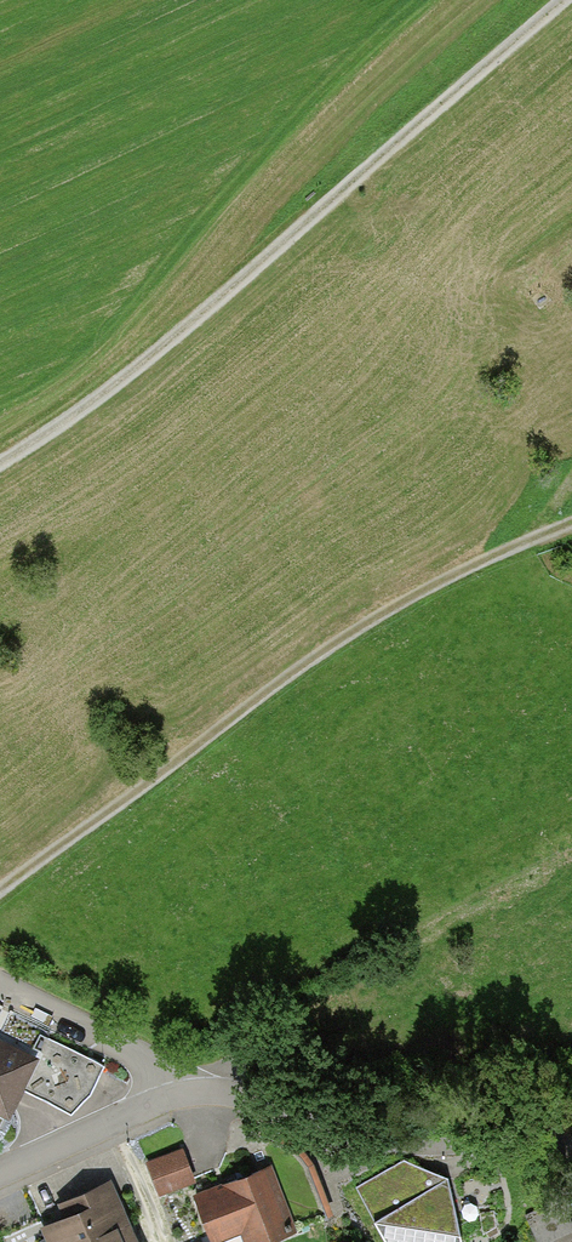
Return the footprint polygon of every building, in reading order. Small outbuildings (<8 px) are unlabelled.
[(0,1042),(0,1101),(11,1107),(23,1081),(77,1108),(91,1094),(105,1065),(43,1035),(32,1057),(0,1042)] [(182,1150),(149,1162),(160,1191),(193,1179),(182,1150)] [(360,1191),(388,1241),(460,1241),(447,1181),(403,1162),(360,1191)] [(201,1196),(218,1241),(231,1241),(257,1232),(261,1241),(294,1241),(306,1237),(279,1167),(201,1196)] [(109,1187),(67,1206),(72,1217),(23,1239),(25,1241),(134,1241),(109,1187)]
